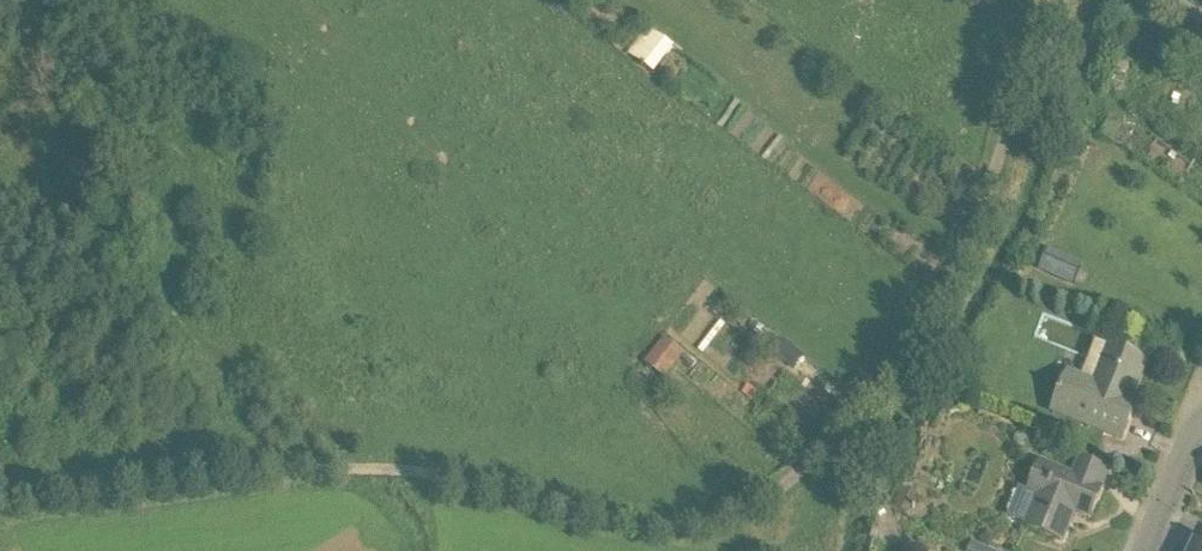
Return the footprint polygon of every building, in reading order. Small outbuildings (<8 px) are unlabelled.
[(627,54),(652,74),(675,45),(650,25),(627,54)] [(1074,282),(1083,261),(1055,250),(1047,271),(1074,282)] [(1147,362),(1110,347),(1107,346),(1113,332),(1103,328),(1083,379),(1070,374),(1062,391),(1061,391),(1060,394),(1061,394),(1054,412),(1123,440),(1133,417),(1126,415),(1147,362)] [(665,334),(644,360),(666,378),(687,351),(665,334)] [(795,371),(806,357),(782,338),(771,351),(795,371)] [(1109,471),(1087,462),(1079,459),(1072,475),(1045,464),(1034,494),(1041,497),(1029,528),(1064,542),(1076,512),(1091,518),(1104,488),(1102,487),(1109,471)] [(908,515),(918,494),(899,485),(889,506),(908,515)] [(973,540),(968,550),(997,550),(973,540)] [(1198,541),(1193,550),(1201,550),(1201,543),(1198,541)]
